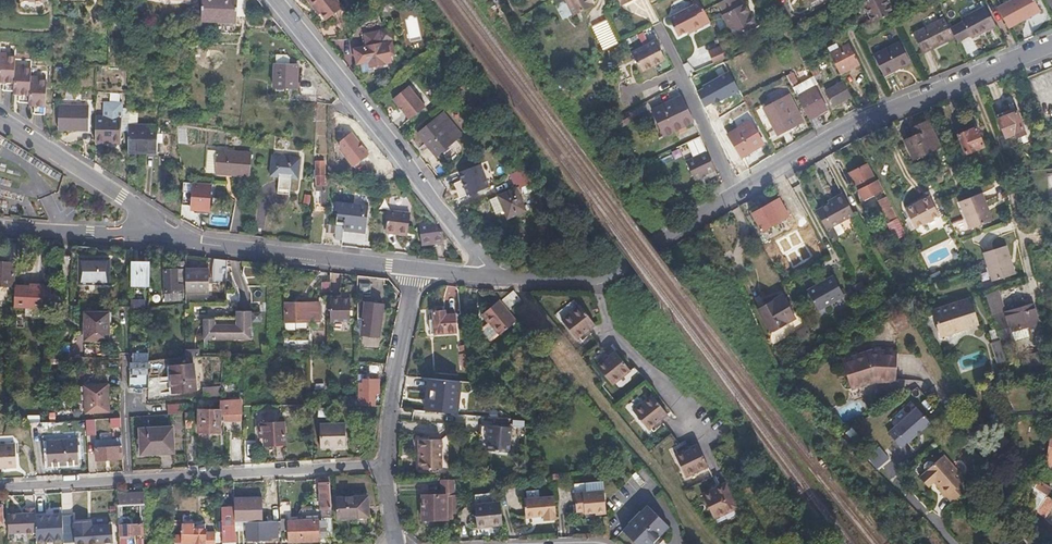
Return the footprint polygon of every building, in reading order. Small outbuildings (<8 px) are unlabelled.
[(237,0),(202,0),(201,22),(236,24),(237,0)] [(337,0),(312,0),(320,10),(327,19),(343,7),(337,0)] [(585,10),(595,5),(592,0),(568,0),(574,15),(585,10)] [(699,1),(699,0),(691,0),(693,5),(669,18),(678,36),(687,31),(688,34),(695,30),(711,23),(704,9),(699,1)] [(748,10),(744,2),(741,4),(739,0),(722,0),(718,2),(724,11),(722,13),(733,34),(751,26),(744,12),(748,10)] [(888,0),(857,0),(863,11),(866,9),(874,23),(894,13),(888,0)] [(1040,14),(1033,0),(1016,0),(997,9),(1008,30),(1024,22),(1023,21),(1028,18),(1029,20),(1040,14)] [(985,7),(962,19),(953,23),(963,43),(972,38),(995,27),(985,7)] [(755,24),(748,10),(744,12),(751,26),(755,24)] [(602,50),(617,44),(607,19),(592,26),(602,50)] [(950,40),(940,20),(913,33),(924,54),(950,40)] [(363,69),(371,66),(390,61),(388,54),(393,53),(390,40),(379,43),(376,31),(362,35),(365,47),(353,51),(356,65),(361,63),(363,69)] [(656,40),(642,47),(631,52),(641,72),(651,67),(665,59),(656,40)] [(910,64),(900,43),(874,56),(884,77),(910,64)] [(860,63),(850,44),(830,54),(840,73),(860,63)] [(713,63),(727,57),(722,45),(708,51),(713,63)] [(14,66),(15,57),(7,57),(7,54),(0,54),(0,83),(3,83),(3,90),(12,91),(14,66)] [(276,56),(275,66),(274,89),(296,90),(297,67),(289,66),(290,61),(286,56),(276,56)] [(27,103),(29,77),(30,69),(23,69),(23,66),(14,66),(12,91),(12,94),(18,94),(17,102),(27,103)] [(798,83),(793,73),(787,76),(793,86),(798,83)] [(737,84),(732,76),(727,79),(731,87),(737,84)] [(41,115),(45,81),(38,80),(38,77),(29,77),(27,103),(27,106),(32,106),(31,114),(41,115)] [(794,88),(800,100),(816,131),(824,126),(819,116),(828,110),(816,86),(819,85),(815,77),(812,79),(794,88)] [(852,97),(845,82),(827,92),(835,106),(852,97)] [(426,106),(410,85),(393,100),(409,119),(426,106)] [(694,120),(686,102),(682,95),(653,108),(664,134),(694,120)] [(802,122),(789,95),(764,107),(778,134),(802,122)] [(94,144),(107,144),(117,145),(120,145),(122,105),(108,104),(104,104),(103,118),(95,118),(94,136),(94,144)] [(86,131),(88,107),(79,107),(70,106),(68,131),(86,131)] [(137,128),(138,112),(130,111),(129,128),(128,128),(128,155),(157,156),(157,134),(157,129),(137,128)] [(1023,132),(1015,111),(996,119),(1003,137),(1013,133),(1014,136),(1023,132)] [(463,136),(450,120),(446,114),(419,135),(437,157),(463,136)] [(764,143),(751,121),(729,133),(741,156),(731,161),(737,175),(750,168),(744,155),(764,143)] [(938,147),(927,121),(909,128),(913,135),(902,138),(911,157),(938,147)] [(983,147),(975,127),(957,134),(964,153),(983,147)] [(351,163),(366,150),(349,129),(338,138),(337,145),(351,163)] [(169,157),(170,135),(157,134),(157,156),(169,157)] [(679,147),(684,158),(705,149),(701,138),(679,147)] [(251,154),(220,151),(209,150),(207,172),(218,173),(218,175),(248,177),(251,154)] [(718,173),(716,168),(707,150),(686,160),(695,179),(699,177),(701,182),(718,173)] [(298,178),(299,158),(272,156),(270,176),(298,178)] [(324,182),(325,161),(316,161),(316,167),(314,167),(313,178),(316,178),(316,191),(324,191),(324,195),(327,195),(327,182),(324,182)] [(488,186),(480,163),(463,170),(458,171),(461,180),(463,180),(464,185),(464,186),(467,194),(488,186)] [(843,177),(836,164),(828,168),(835,181),(843,177)] [(883,190),(877,178),(874,180),(866,164),(849,172),(864,200),(883,190)] [(526,210),(516,188),(530,181),(524,168),(509,175),(515,188),(497,196),(507,218),(526,210)] [(183,203),(187,203),(198,204),(199,184),(184,183),(183,203)] [(213,185),(205,184),(204,204),(211,205),(213,185)] [(842,192),(834,197),(827,200),(829,203),(816,210),(833,241),(840,236),(833,225),(854,214),(842,192)] [(991,222),(984,205),(980,194),(957,203),(969,231),(987,223),(991,222)] [(890,202),(887,196),(879,201),(881,206),(890,202)] [(937,215),(927,196),(903,208),(913,228),(937,215)] [(762,229),(788,215),(778,198),(752,213),(762,229)] [(366,225),(367,204),(337,200),(335,221),(343,222),(343,229),(365,232),(366,225)] [(881,206),(884,212),(890,222),(898,219),(890,202),(881,206)] [(386,208),(384,224),(384,227),(406,230),(407,222),(408,210),(386,208)] [(336,225),(336,223),(327,222),(326,231),(336,231),(336,225)] [(443,231),(437,223),(419,222),(421,240),(444,239),(443,231)] [(0,262),(0,284),(13,284),(14,262),(16,262),(17,240),(4,239),(2,262),(0,262)] [(1013,275),(1005,247),(982,253),(991,282),(1013,275)] [(223,280),(224,260),(208,258),(208,280),(223,280)] [(107,287),(108,261),(79,259),(78,285),(107,287)] [(146,289),(146,264),(127,264),(128,289),(146,289)] [(205,295),(205,270),(181,271),(182,295),(205,295)] [(178,301),(178,285),(179,284),(179,271),(160,271),(161,301),(178,301)] [(44,298),(45,278),(38,277),(15,275),(14,296),(44,298)] [(845,295),(833,275),(824,280),(825,282),(820,285),(819,283),(807,290),(819,310),(845,295)] [(326,296),(326,283),(317,283),(317,296),(326,296)] [(771,331),(795,317),(783,295),(759,309),(771,331)] [(346,323),(346,299),(337,298),(337,296),(326,296),(327,323),(346,323)] [(942,334),(959,329),(978,323),(970,297),(934,309),(942,334)] [(130,308),(145,307),(145,299),(129,299),(130,308)] [(513,321),(497,300),(478,316),(484,323),(479,328),(478,332),(487,342),(513,321)] [(295,329),(295,321),(306,321),(306,302),(281,302),(280,321),(281,329),(295,329)] [(315,321),(315,302),(306,302),(306,321),(315,321)] [(376,338),(379,303),(353,302),(354,318),(360,318),(359,336),(376,338)] [(1036,322),(1027,302),(1024,303),(1025,305),(1002,316),(1010,333),(1036,322)] [(593,326),(578,307),(560,321),(575,340),(583,335),(582,333),(586,330),(587,331),(593,326)] [(454,332),(452,314),(442,315),(442,310),(430,311),(431,323),(427,323),(428,334),(454,332)] [(106,341),(107,313),(83,312),(82,340),(106,341)] [(247,340),(247,312),(245,312),(232,312),(232,326),(221,327),(221,342),(247,340)] [(221,342),(221,327),(210,327),(210,322),(199,322),(199,342),(221,342)] [(803,337),(812,332),(808,326),(797,333),(803,337)] [(1005,363),(1000,341),(998,329),(991,331),(994,341),(992,342),(996,365),(1005,363)] [(131,352),(147,352),(147,342),(131,342),(131,352)] [(629,371),(613,352),(607,357),(608,358),(603,362),(602,360),(595,366),(611,386),(629,371)] [(898,381),(899,353),(871,353),(844,361),(853,388),(877,381),(898,381)] [(132,364),(146,364),(147,363),(147,354),(131,355),(131,364),(129,364),(129,370),(132,370),(132,364)] [(1040,366),(1037,355),(1025,358),(1028,369),(1040,366)] [(147,391),(146,364),(132,364),(132,370),(132,378),(137,378),(137,391),(147,391)] [(195,392),(192,366),(169,369),(172,395),(195,392)] [(372,406),(372,379),(360,379),(360,375),(355,375),(355,405),(372,406)] [(457,413),(460,381),(426,377),(423,410),(457,413)] [(217,394),(216,385),(199,387),(200,396),(217,394)] [(108,413),(108,386),(85,386),(85,413),(108,413)] [(666,415),(650,395),(632,411),(648,430),(655,424),(654,423),(658,419),(659,421),(666,415)] [(236,422),(236,401),(216,401),(216,421),(236,422)] [(185,415),(185,405),(168,406),(169,416),(185,415)] [(910,443),(933,423),(920,407),(890,432),(903,447),(908,443),(910,443)] [(214,432),(214,411),(194,410),(194,432),(214,432)] [(121,429),(121,419),(111,419),(111,429),(121,429)] [(95,434),(95,420),(86,420),(86,435),(95,434)] [(289,443),(288,421),(262,423),(263,433),(268,433),(269,445),(289,443)] [(344,448),(343,424),(317,425),(318,448),(344,448)] [(509,452),(511,426),(487,424),(479,424),(479,435),(488,435),(487,450),(509,452)] [(173,454),(172,428),(140,429),(141,455),(173,454)] [(1050,433),(1042,467),(1051,469),(1051,433),(1050,433)] [(122,460),(121,440),(94,440),(95,460),(122,460)] [(442,471),(440,440),(416,441),(416,452),(419,452),(420,471),(442,471)] [(76,464),(75,441),(44,443),(45,466),(76,464)] [(16,443),(0,443),(0,468),(17,467),(16,443)] [(707,466),(696,443),(687,448),(688,449),(684,452),(683,450),(674,455),(685,477),(707,466)] [(965,478),(955,467),(944,455),(926,471),(927,472),(922,476),(930,485),(936,480),(954,501),(968,489),(962,481),(965,478)] [(1019,492),(1026,482),(1024,479),(1016,491),(1019,492)] [(457,519),(455,494),(454,481),(439,481),(440,495),(421,495),(422,519),(457,519)] [(740,506),(727,481),(716,486),(717,488),(712,490),(711,489),(702,493),(715,518),(740,506)] [(1039,481),(1036,488),(1048,496),(1051,489),(1039,481)] [(603,490),(602,482),(588,483),(589,491),(603,490)] [(1029,499),(1036,488),(1026,482),(1019,492),(1029,499)] [(329,491),(329,484),(319,485),(319,492),(329,491)] [(1040,509),(1048,496),(1036,488),(1029,499),(1028,501),(1040,509)] [(605,513),(603,490),(589,491),(574,492),(576,512),(584,512),(584,515),(605,513)] [(278,509),(278,491),(269,492),(269,509),(278,509)] [(333,540),(329,491),(319,492),(320,517),(322,517),(322,520),(324,541),(333,540)] [(139,534),(138,505),(143,505),(142,493),(115,494),(116,506),(121,506),(121,518),(131,517),(131,523),(118,524),(118,535),(139,534)] [(502,526),(500,502),(493,502),(492,494),(474,496),(475,504),(473,505),(476,529),(502,526)] [(1051,509),(1051,498),(1048,496),(1040,509),(1039,510),(1047,517),(1051,509)] [(556,521),(554,497),(524,500),(525,518),(543,516),(544,521),(556,521)] [(368,522),(367,502),(337,504),(338,524),(368,522)] [(644,505),(633,516),(621,529),(637,543),(649,543),(652,541),(655,543),(656,543),(661,538),(657,535),(667,525),(654,512),(646,503),(644,505)] [(233,523),(232,512),(232,508),(220,509),(221,543),(234,543),(233,523)] [(240,523),(240,511),(232,512),(233,523),(240,523)] [(322,520),(317,520),(317,516),(304,516),(304,521),(287,521),(288,542),(318,541),(324,541),(322,520)] [(74,543),(112,542),(111,524),(91,525),(91,521),(73,521),(73,518),(61,518),(62,530),(63,543),(71,543),(74,543)] [(213,531),(203,531),(203,522),(179,523),(179,536),(172,536),(172,543),(213,543),(213,531)] [(274,540),(274,524),(244,525),(244,542),(268,542),(268,539),(274,540)] [(62,530),(52,530),(52,535),(47,535),(47,534),(32,535),(31,530),(16,530),(17,543),(63,543),(62,530)]
